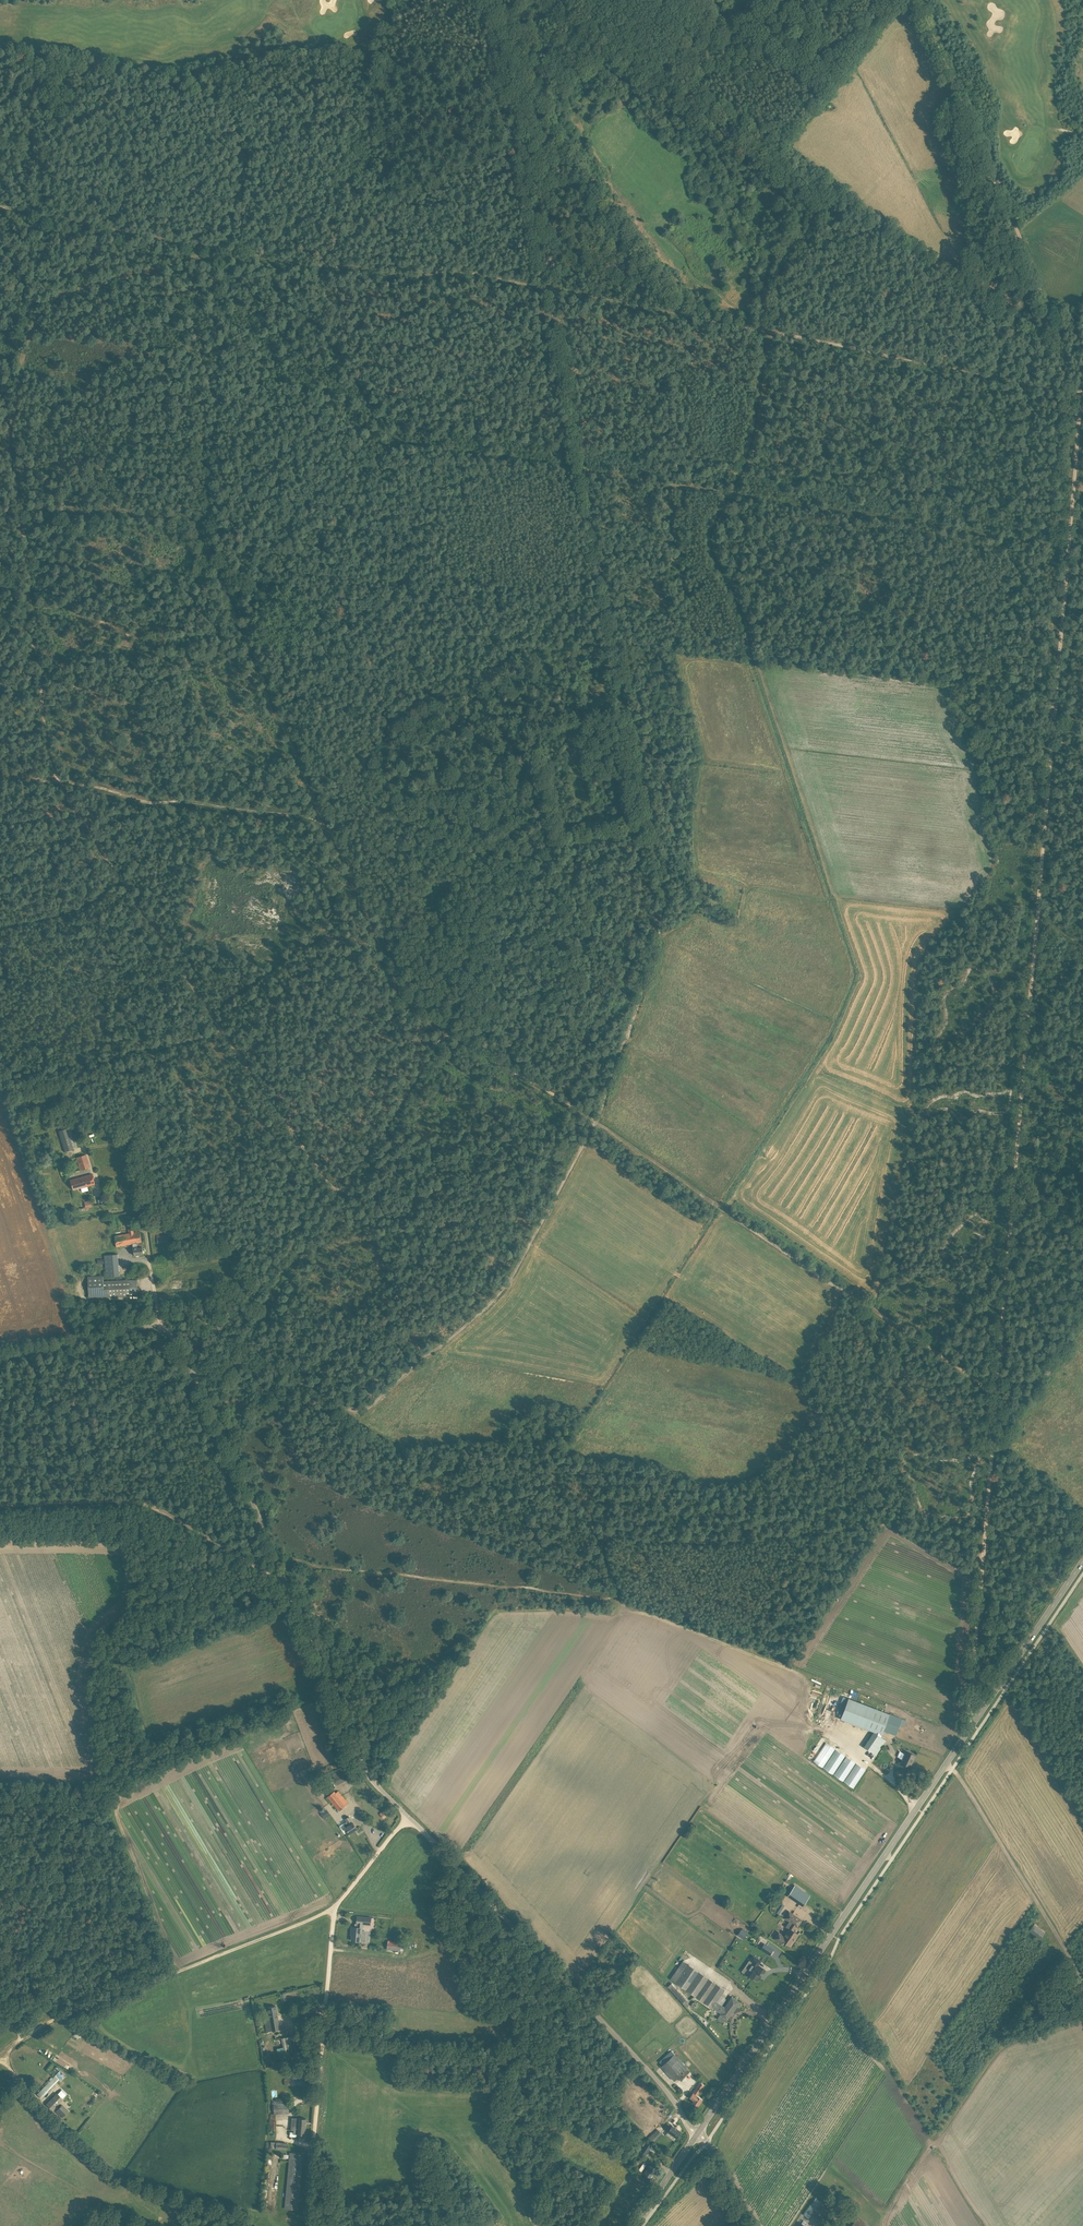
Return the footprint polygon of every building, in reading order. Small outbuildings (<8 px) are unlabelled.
[(346,39),(351,38),(351,37),(355,36),(353,30),(344,33),(346,39)] [(70,1127),(66,1128),(58,1130),(64,1151),(77,1148),(70,1127)] [(90,1167),(86,1154),(76,1157),(80,1170),(90,1167)] [(92,1174),(70,1180),(73,1190),(95,1184),(92,1174)] [(140,1231),(134,1232),(134,1228),(128,1229),(129,1233),(115,1235),(117,1246),(133,1244),(135,1255),(144,1254),(142,1247),(138,1248),(138,1246),(137,1243),(142,1242),(140,1231)] [(170,1234),(157,1234),(157,1242),(171,1241),(170,1234)] [(118,1253),(105,1254),(106,1276),(119,1275),(118,1253)] [(137,1294),(137,1279),(103,1279),(103,1275),(88,1275),(88,1286),(104,1285),(104,1288),(113,1288),(113,1294),(137,1294)] [(902,1718),(848,1698),(840,1719),(874,1731),(864,1746),(876,1755),(886,1740),(881,1737),(883,1730),(896,1735),(902,1718)] [(822,1766),(835,1748),(826,1742),(813,1760),(822,1766)] [(833,1773),(845,1755),(836,1749),(824,1767),(833,1773)] [(915,1755),(906,1751),(901,1762),(910,1766),(915,1755)] [(843,1780),(855,1762),(846,1756),(834,1774),(843,1780)] [(853,1787),(866,1769),(857,1763),(844,1781),(853,1787)] [(339,1768),(331,1772),(337,1784),(344,1780),(349,1778),(343,1766),(339,1768)] [(348,1803),(338,1791),(336,1792),(335,1791),(327,1797),(339,1811),(348,1803)] [(388,1813),(385,1809),(380,1814),(384,1818),(388,1813)] [(324,1819),(328,1816),(324,1810),(320,1813),(324,1819)] [(357,1828),(356,1826),(351,1818),(349,1816),(345,1819),(347,1821),(344,1823),(345,1825),(342,1827),(347,1834),(349,1832),(350,1833),(357,1828)] [(788,1895),(799,1903),(803,1906),(810,1895),(795,1885),(788,1895)] [(784,1945),(785,1942),(789,1945),(794,1939),(795,1939),(798,1934),(792,1930),(796,1925),(797,1927),(802,1920),(789,1911),(784,1918),(792,1924),(784,1935),(778,1931),(774,1938),(784,1945)] [(352,1926),(351,1940),(360,1941),(361,1931),(363,1931),(363,1925),(371,1925),(372,1917),(357,1916),(356,1923),(358,1924),(357,1927),(352,1926)] [(1029,1931),(1040,1938),(1045,1930),(1034,1923),(1029,1931)] [(400,1950),(401,1942),(388,1940),(387,1949),(400,1950)] [(761,1949),(770,1955),(773,1949),(764,1943),(761,1949)] [(753,1962),(745,1973),(753,1978),(758,1971),(760,1972),(763,1968),(758,1965),(760,1961),(753,1956),(750,1960),(753,1962)] [(740,2002),(735,1999),(732,1996),(725,2007),(716,2001),(725,1989),(683,1960),(670,1979),(712,2008),(713,2007),(721,2013),(720,2014),(727,2019),(732,2012),(732,2013),(740,2002)] [(668,1987),(684,2004),(688,2001),(677,1989),(676,1990),(671,1985),(668,1987)] [(267,2031),(280,2028),(276,2005),(268,2007),(269,2014),(264,2015),(267,2031)] [(297,2055),(299,2054),(295,2035),(282,2038),(285,2057),(287,2057),(297,2055)] [(690,2071),(674,2054),(661,2066),(674,2080),(678,2077),(680,2080),(690,2071)] [(59,2079),(55,2075),(37,2094),(41,2098),(48,2091),(59,2079)] [(703,2099),(700,2097),(697,2095),(704,2085),(700,2082),(690,2097),(694,2100),(692,2102),(698,2105),(703,2099)] [(62,2116),(68,2110),(62,2104),(61,2105),(59,2103),(63,2099),(57,2093),(47,2103),(53,2109),(54,2108),(56,2109),(55,2110),(62,2116)] [(274,2114),(276,2114),(282,2113),(285,2113),(289,2113),(289,2102),(285,2102),(281,2103),(276,2103),(274,2103),(274,2113),(274,2114)] [(297,2134),(297,2136),(305,2137),(305,2135),(306,2118),(299,2118),(292,2117),(291,2130),(294,2130),(294,2132),(290,2131),(290,2136),(294,2136),(294,2134),(297,2134)] [(681,2131),(679,2130),(672,2125),(668,2123),(664,2128),(668,2131),(677,2138),(681,2131)] [(651,2142),(660,2133),(657,2130),(648,2138),(651,2142)] [(647,2141),(641,2151),(646,2154),(652,2144),(647,2141)] [(303,2153),(290,2152),(285,2208),(298,2209),(303,2153)] [(644,2163),(646,2164),(644,2168),(641,2171),(644,2173),(650,2177),(654,2171),(649,2167),(651,2162),(644,2161),(644,2163)] [(822,2202),(816,2197),(812,2202),(818,2207),(822,2202)] [(811,2203),(804,2214),(809,2218),(817,2206),(811,2203)] [(849,2219),(844,2215),(840,2221),(845,2224),(849,2219)] [(849,2225),(867,2225),(869,2224),(858,2215),(849,2225)]
